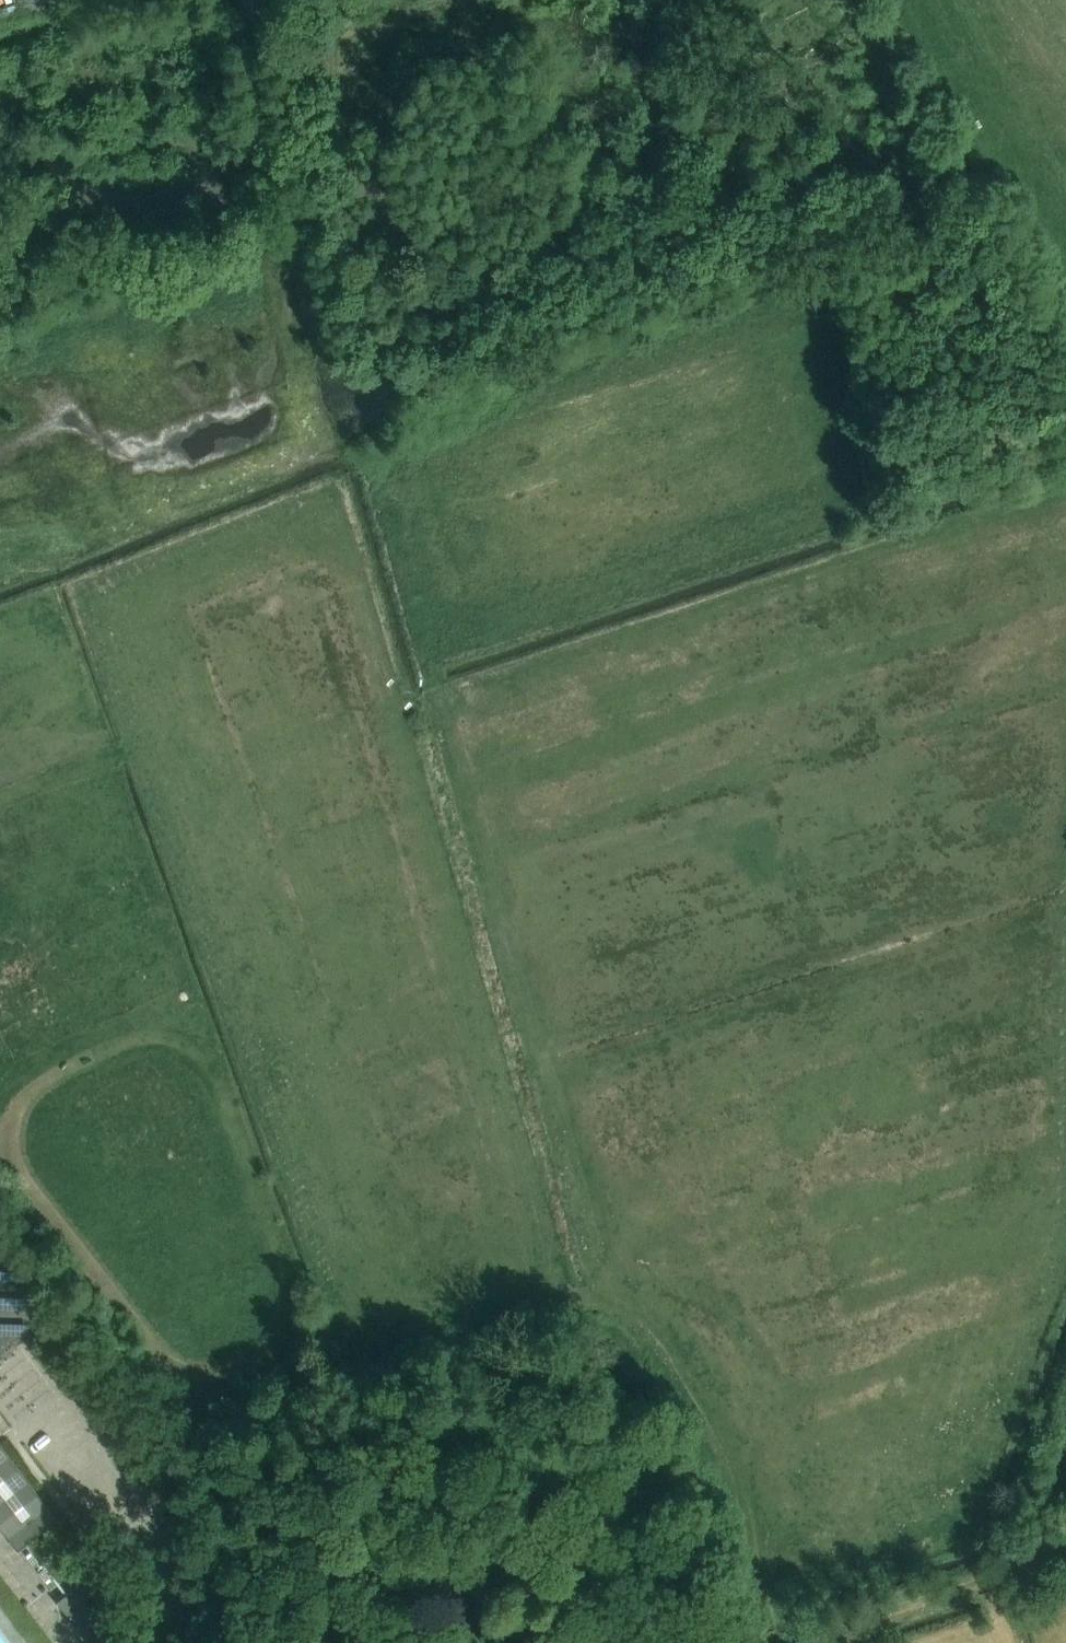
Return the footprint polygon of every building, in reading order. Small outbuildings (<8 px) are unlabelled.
[(19,1551),(58,1521),(0,1445),(0,1527),(19,1551)] [(76,1587),(57,1602),(89,1642),(109,1642),(116,1638),(87,1601),(99,1592),(88,1578),(76,1587)]
